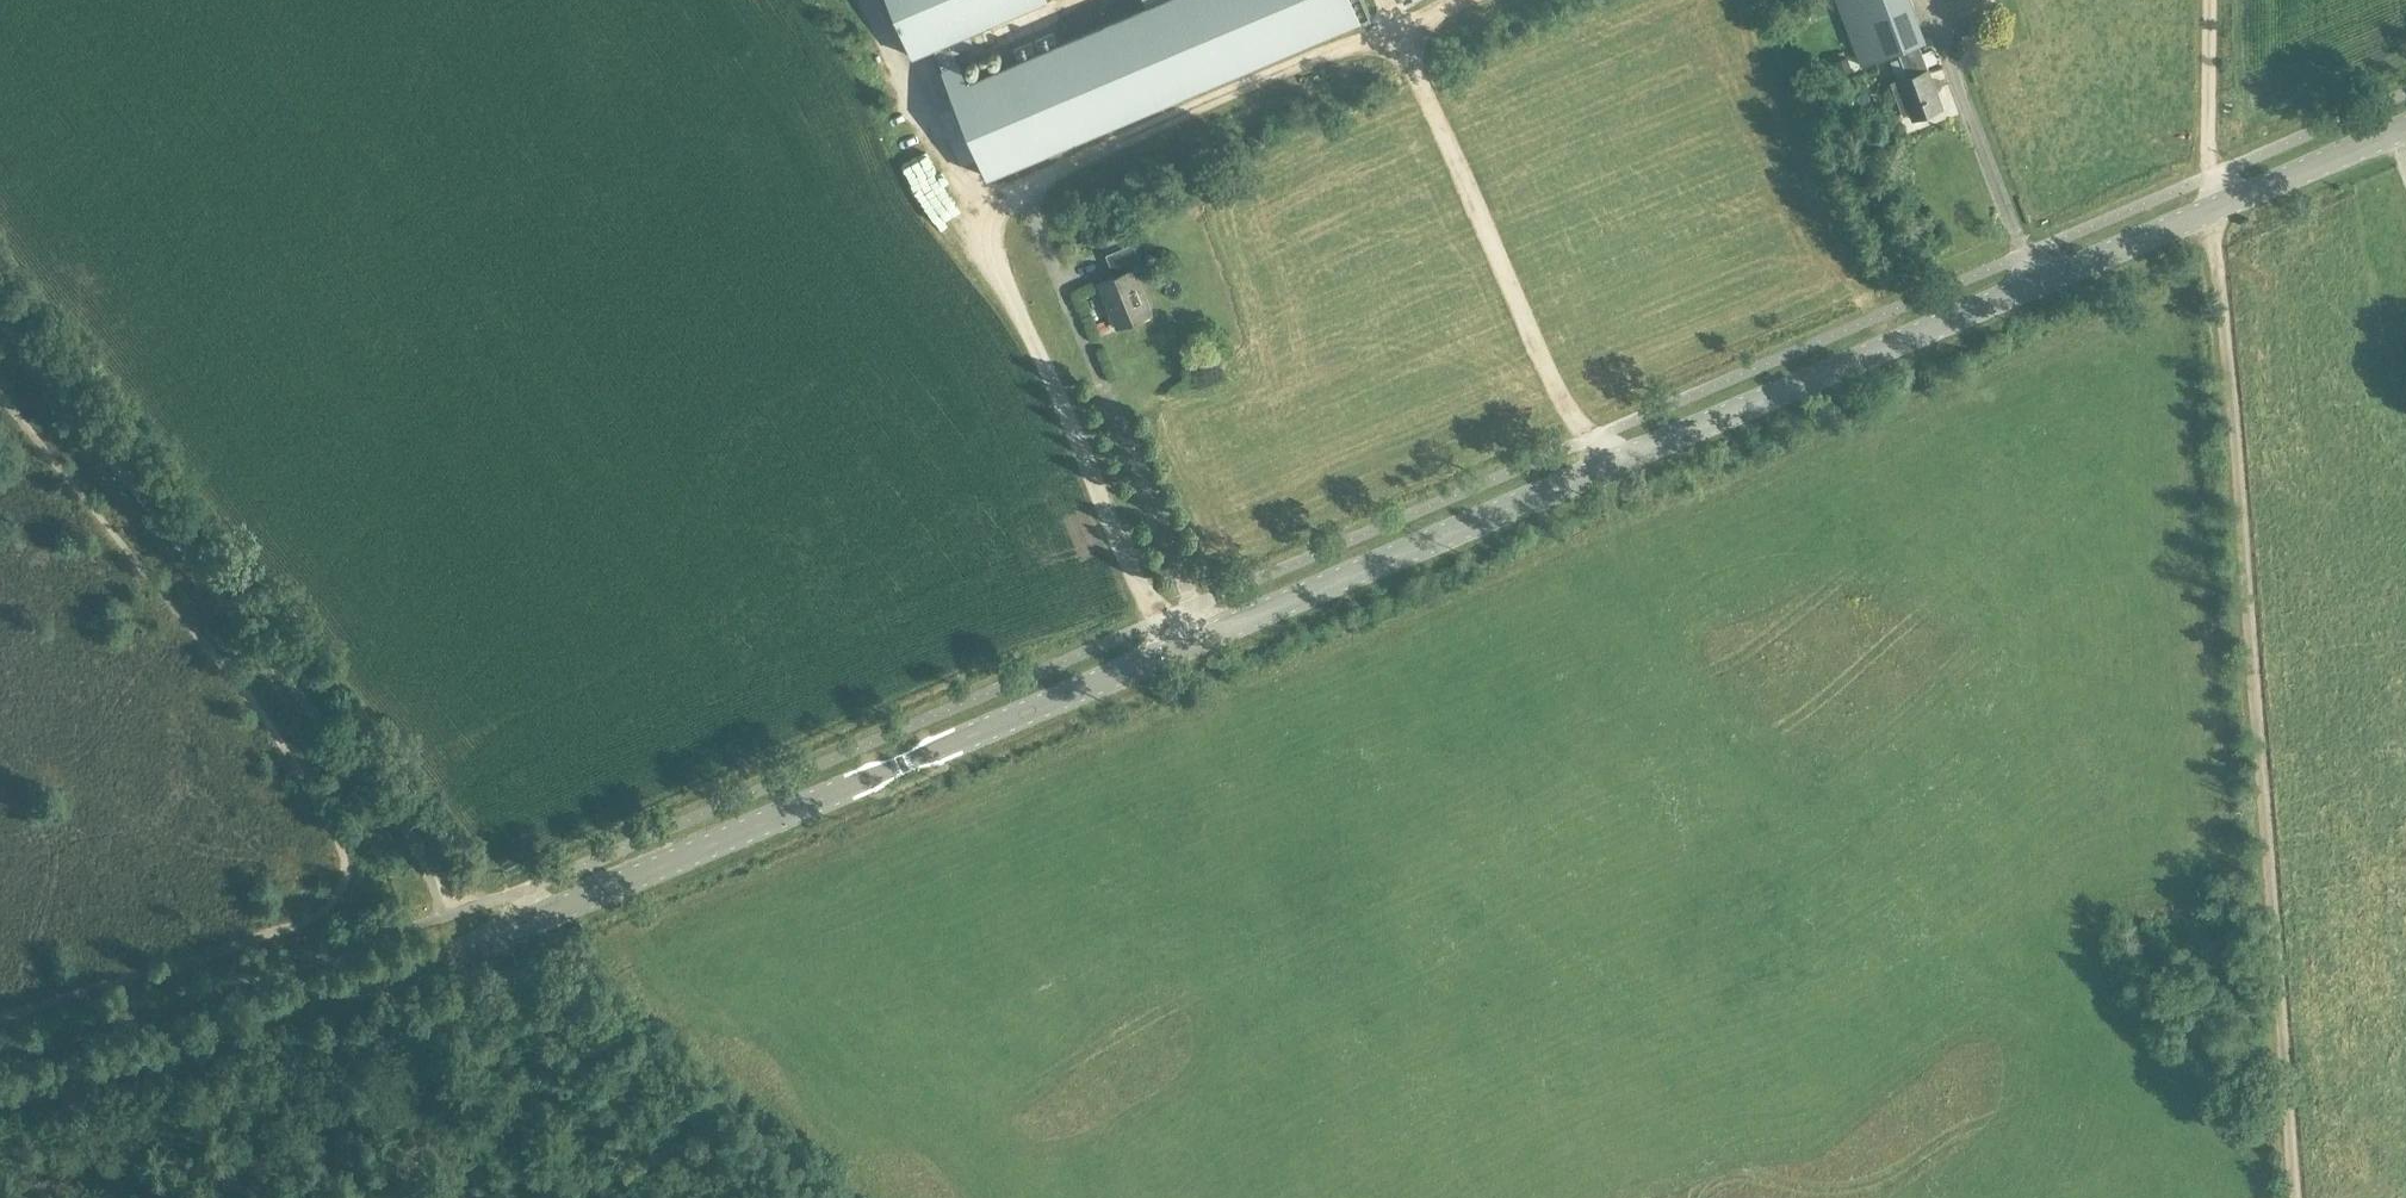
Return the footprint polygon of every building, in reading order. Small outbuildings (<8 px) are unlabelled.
[(906,48),(979,22),(981,26),(1046,3),(1046,0),(889,0),(906,48)] [(1026,140),(1359,17),(1353,0),(1124,0),(959,61),(956,53),(942,58),(986,178),(1033,161),(1026,140)] [(1863,67),(1899,53),(1909,78),(1900,81),(1914,120),(1945,109),(1921,44),(1927,42),(1912,0),(1838,0),(1863,67)] [(980,37),(989,54),(999,49),(990,31),(980,37)] [(1854,70),(1849,57),(1836,62),(1841,74),(1854,70)] [(1101,229),(1108,245),(1130,236),(1124,220),(1101,229)] [(1119,329),(1154,315),(1135,270),(1100,284),(1119,329)]
